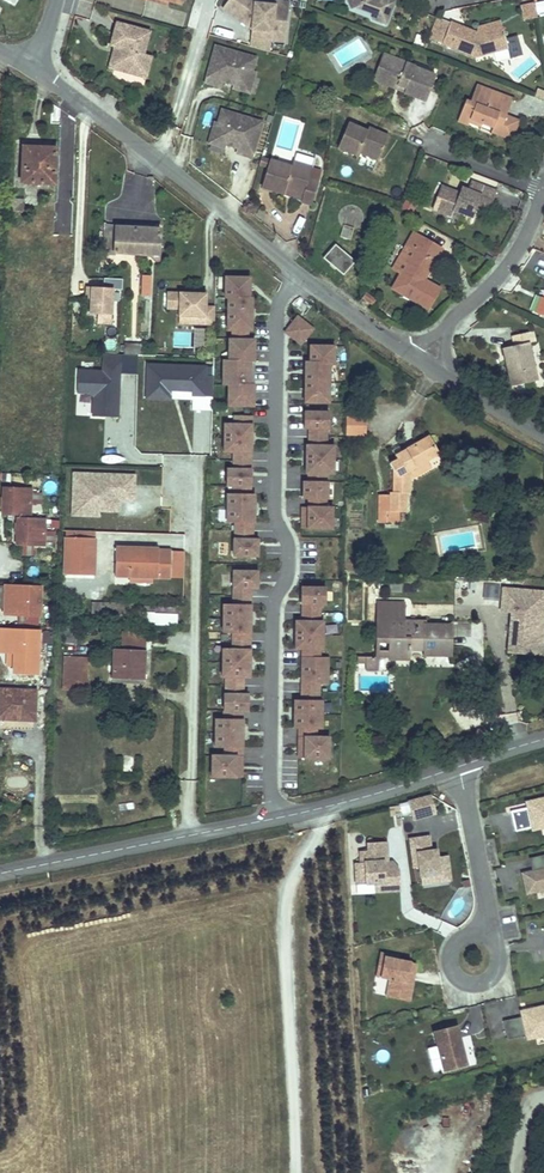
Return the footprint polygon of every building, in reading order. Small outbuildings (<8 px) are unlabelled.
[(276,2),(251,1),(250,0),(235,0),(235,1),(233,0),(223,0),(221,4),(244,19),(246,17),(251,21),(251,24),(251,48),(269,49),(270,40),(284,41),(287,21),(275,21),(276,2)] [(287,0),(276,0),(276,2),(275,21),(287,21),(287,0)] [(367,15),(381,20),(389,0),(361,0),(367,15)] [(543,11),(543,0),(540,0),(535,1),(538,13),(543,11)] [(520,4),(524,20),(538,18),(535,1),(520,4)] [(190,6),(185,26),(195,28),(200,8),(190,6)] [(443,44),(450,23),(438,18),(430,39),(443,44)] [(142,53),(148,31),(115,22),(109,45),(113,46),(116,46),(114,53),(111,52),(107,67),(136,75),(142,53)] [(502,28),(479,33),(450,23),(443,44),(480,58),(508,52),(505,39),(502,28)] [(479,33),(502,28),(501,24),(478,29),(479,33)] [(518,36),(505,39),(508,52),(509,58),(522,55),(518,36)] [(245,83),(249,65),(253,52),(212,41),(202,77),(218,81),(219,77),(222,77),(224,73),(231,74),(229,79),(230,79),(245,83)] [(142,53),(136,75),(144,77),(150,55),(142,53)] [(391,67),(395,57),(385,53),(381,63),(374,81),(403,93),(404,90),(380,80),(386,65),(391,67)] [(425,102),(435,76),(415,68),(416,66),(395,57),(391,67),(386,65),(380,80),(404,90),(403,93),(403,94),(425,102)] [(248,84),(253,66),(249,65),(245,83),(230,79),(229,83),(247,88),(248,84)] [(493,92),(477,85),(475,92),(491,98),(493,92)] [(537,88),(534,96),(543,100),(543,98),(543,90),(537,88)] [(506,116),(513,99),(493,92),(491,98),(475,92),(471,103),(465,101),(457,121),(468,126),(469,122),(480,126),(481,124),(492,128),(491,131),(505,136),(510,124),(504,122),(506,116)] [(218,105),(214,118),(209,136),(223,140),(224,141),(225,136),(232,138),(230,143),(234,144),(232,148),(248,153),(259,117),(218,105)] [(511,139),(518,121),(506,116),(504,122),(510,124),(505,136),(511,139)] [(214,118),(211,117),(205,135),(204,138),(222,144),(223,140),(209,136),(214,118)] [(351,123),(342,147),(360,154),(361,152),(362,148),(383,156),(390,135),(371,128),(370,130),(351,123)] [(362,148),(361,152),(381,159),(383,156),(362,148)] [(43,150),(21,149),(20,186),(54,187),(55,155),(43,155),(43,150)] [(273,160),(265,186),(286,193),(287,189),(305,194),(309,181),(310,177),(320,180),(324,169),(313,166),(314,165),(295,160),(293,166),(273,160)] [(320,180),(310,177),(309,181),(305,194),(303,200),(314,203),(320,180)] [(459,191),(442,184),(433,208),(452,215),(455,209),(473,216),(477,203),(481,194),(492,198),(495,189),(471,180),(468,189),(461,186),(459,191)] [(492,198),(481,194),(477,203),(488,207),(492,198)] [(342,228),(339,238),(350,241),(352,230),(356,229),(360,227),(362,225),(363,223),(365,221),(365,218),(365,214),(365,210),(362,205),(357,202),(354,201),(350,200),(347,201),(343,202),(341,204),(339,206),(337,210),(336,214),(336,217),(337,222),(340,227),(342,228)] [(21,214),(22,201),(8,201),(7,214),(21,214)] [(409,241),(388,276),(425,298),(436,279),(420,268),(416,267),(419,262),(422,263),(435,240),(410,226),(403,238),(409,241)] [(118,256),(160,258),(160,237),(145,236),(144,231),(117,231),(117,228),(106,228),(104,259),(118,260),(118,256)] [(357,262),(335,244),(323,259),(345,276),(357,262)] [(28,282),(28,271),(17,271),(17,283),(28,282)] [(254,333),(255,300),(252,300),(252,279),(228,278),(228,300),(231,301),(230,333),(235,333),(235,342),(232,342),(231,352),(237,352),(237,362),(231,362),(231,376),(226,375),(226,388),(231,388),(236,388),(236,398),(231,398),(231,409),(256,409),(257,387),(248,387),(248,364),(257,364),(257,342),(251,342),(251,333),(254,333)] [(115,300),(115,290),(122,290),(123,279),(104,279),(103,288),(91,287),(91,288),(85,288),(85,299),(91,299),(91,314),(97,314),(97,324),(112,324),(112,314),(114,314),(115,300)] [(536,310),(543,292),(539,290),(532,309),(536,310)] [(167,309),(179,310),(179,325),(214,325),(214,306),(207,306),(208,293),(167,292),(167,309)] [(374,300),(365,294),(361,299),(370,305),(374,300)] [(315,330),(297,316),(283,333),(301,347),(315,330)] [(507,361),(514,387),(537,381),(528,344),(534,343),(531,331),(511,336),(514,347),(504,350),(506,356),(509,355),(510,360),(507,361)] [(124,343),(123,353),(142,354),(142,344),(124,343)] [(308,346),(308,362),(330,362),(333,362),(333,346),(308,346)] [(78,392),(93,393),(93,416),(117,417),(120,355),(102,354),(102,370),(79,369),(78,392)] [(308,362),(302,361),(302,403),(329,403),(330,362),(308,362)] [(212,398),(212,376),(205,376),(205,364),(147,363),(147,372),(146,389),(146,399),(171,399),(171,390),(194,391),(194,397),(212,398)] [(257,387),(257,364),(248,364),(248,387),(257,387)] [(328,412),(303,411),(302,430),(307,430),(328,430),(328,412)] [(366,416),(349,416),(349,435),(366,435),(366,416)] [(254,442),(255,428),(227,427),(227,441),(254,442)] [(328,430),(307,430),(307,445),(328,445),(328,430)] [(414,474),(444,453),(429,434),(396,456),(400,461),(393,465),(396,471),(396,500),(383,500),(383,514),(391,514),(391,516),(401,516),(409,515),(409,500),(413,499),(414,474)] [(254,456),(254,442),(227,441),(227,455),(254,456)] [(304,445),(303,473),(307,473),(327,473),(333,473),(333,445),(328,445),(307,445),(304,445)] [(99,511),(120,512),(121,501),(136,502),(137,474),(72,472),(71,515),(99,516),(99,511)] [(254,490),(254,473),(230,473),(229,490),(254,490)] [(327,473),(307,473),(307,481),(326,481),(327,473)] [(307,481),(300,480),(300,499),(306,499),(326,499),(326,481),(307,481)] [(33,491),(33,503),(42,503),(41,491),(33,491)] [(31,519),(32,493),(4,492),(4,503),(4,512),(3,517),(19,518),(31,519)] [(257,513),(258,498),(230,498),(230,512),(257,513)] [(306,506),(306,508),(301,508),(300,528),(306,528),(331,529),(332,507),(326,507),(306,506)] [(257,527),(257,513),(230,512),(230,526),(257,527)] [(391,514),(383,514),(382,525),(390,526),(391,516),(391,514)] [(401,526),(401,516),(391,516),(390,526),(401,526)] [(45,549),(46,524),(30,523),(19,523),(17,548),(45,549)] [(66,538),(64,538),(62,575),(96,576),(97,539),(94,539),(66,538)] [(260,561),(261,544),(236,543),(236,560),(260,561)] [(159,547),(117,545),(115,577),(129,578),(156,579),(158,579),(159,550),(159,547)] [(171,550),(159,550),(158,579),(169,579),(171,550)] [(260,593),(260,576),(236,576),(236,593),(254,593),(260,593)] [(42,587),(4,585),(2,614),(41,616),(42,587)] [(484,587),(484,597),(497,596),(496,586),(484,587)] [(325,587),(299,587),(299,605),(300,605),(320,606),(325,606),(325,587)] [(510,609),(512,589),(502,588),(501,609),(510,609)] [(543,623),(543,591),(512,589),(510,609),(507,653),(542,656),(543,623)] [(450,651),(449,622),(422,623),(422,624),(401,625),(401,600),(375,600),(375,635),(386,635),(386,654),(386,657),(408,657),(408,643),(423,643),(423,652),(450,651)] [(141,604),(94,601),(93,617),(140,619),(141,604)] [(141,604),(140,619),(148,620),(149,604),(141,604)] [(300,605),(300,620),(320,621),(320,606),(300,605)] [(156,609),(155,619),(180,620),(180,610),(156,609)] [(253,624),(253,610),(226,610),(226,624),(253,624)] [(300,620),(293,620),(293,649),(300,650),(320,650),(321,650),(322,621),(320,621),(300,620)] [(253,638),(253,624),(226,624),(226,638),(253,638)] [(20,629),(0,628),(0,649),(8,650),(19,650),(20,629)] [(38,676),(40,629),(20,629),(19,650),(8,650),(7,666),(13,666),(13,675),(17,675),(38,676)] [(113,648),(112,675),(125,676),(125,671),(143,672),(144,632),(123,632),(122,648),(113,648)] [(386,635),(375,635),(376,655),(386,654),(386,635)] [(253,669),(253,656),(225,655),(225,669),(253,669)] [(376,671),(376,655),(365,655),(365,661),(365,671),(376,671)] [(86,690),(87,657),(65,656),(64,689),(86,690)] [(328,685),(328,658),(320,658),(300,657),(300,684),(319,685),(328,685)] [(252,683),(253,669),(225,669),(225,683),(252,683)] [(319,685),(300,684),(299,700),(319,700),(319,685)] [(0,688),(0,716),(11,717),(11,711),(36,712),(37,689),(0,688)] [(251,718),(251,700),(227,700),(227,717),(251,718)] [(320,729),(321,700),(319,700),(299,700),(291,700),(291,729),(297,729),(316,729),(320,729)] [(245,740),(246,726),(218,726),(218,740),(245,740)] [(316,736),(297,736),(297,759),(328,760),(328,737),(316,736)] [(245,754),(245,740),(218,740),(218,754),(245,754)] [(245,784),(245,763),(215,762),(214,784),(245,784)] [(435,811),(430,793),(422,795),(407,799),(412,817),(435,811)] [(527,801),(528,806),(510,810),(515,830),(533,826),(532,822),(542,820),(543,825),(543,797),(527,801)] [(448,871),(446,854),(436,855),(435,848),(430,849),(428,835),(409,837),(413,866),(419,865),(421,882),(435,880),(434,873),(448,871)] [(392,869),(391,860),(387,861),(386,840),(366,841),(367,849),(358,850),(359,862),(353,862),(355,884),(374,883),(386,882),(387,890),(399,889),(398,869),(392,869)] [(529,857),(532,871),(523,873),(527,891),(543,887),(543,853),(529,857)] [(449,878),(448,871),(434,873),(435,880),(449,878)] [(387,890),(386,882),(374,883),(374,891),(387,890)] [(409,992),(415,962),(396,958),(378,955),(374,975),(388,978),(387,988),(409,992)] [(408,999),(409,992),(387,988),(385,995),(408,999)] [(521,1010),(522,1015),(502,1019),(506,1038),(526,1034),(525,1031),(536,1028),(537,1034),(543,1032),(543,1005),(521,1010)] [(465,1063),(455,1026),(433,1031),(443,1069),(465,1063)] [(537,1034),(536,1028),(525,1031),(526,1034),(527,1036),(534,1035),(537,1034)]
